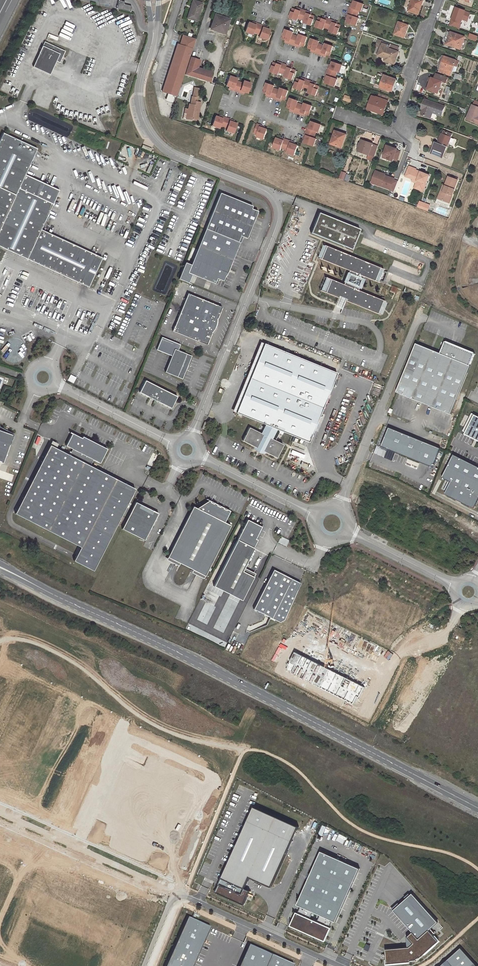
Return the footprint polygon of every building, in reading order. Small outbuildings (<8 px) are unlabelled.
[(191,6),(187,18),(191,19),(193,20),(196,21),(202,3),(200,2),(196,1),(194,0),(192,6),(191,6)] [(412,0),(409,8),(408,11),(418,14),(421,5),(422,6),(424,1),(423,0),(412,0)] [(117,9),(130,12),(132,6),(125,4),(125,2),(121,1),(119,2),(117,9)] [(348,19),(346,22),(356,26),(359,18),(356,17),(359,11),(361,12),(363,4),(354,1),(353,4),(351,8),(350,8),(347,15),(349,15),(348,19)] [(451,20),(460,23),(462,19),(465,11),(456,8),(451,20)] [(296,10),(293,9),(290,18),(297,21),(298,18),(304,21),(304,23),(311,26),(314,16),(311,15),(307,14),(308,12),(301,9),(300,11),(296,10)] [(465,11),(462,19),(467,21),(470,13),(465,11)] [(225,33),(229,19),(225,18),(224,20),(215,17),(211,29),(225,33)] [(322,19),(319,18),(315,27),(323,30),(324,28),(330,30),(330,32),(337,35),(340,25),(337,24),(333,23),(334,21),(327,18),(326,20),(322,19)] [(460,23),(451,20),(449,26),(458,29),(460,23)] [(408,25),(399,22),(394,34),(403,37),(404,33),(405,33),(408,25)] [(251,24),(248,23),(244,33),(252,36),(253,33),(259,36),(258,38),(266,40),(269,31),(266,30),(262,28),(263,27),(255,24),(255,26),(251,24)] [(300,46),(304,47),(307,37),(300,35),(299,37),(292,35),(293,32),(286,30),(282,39),(286,40),(289,42),(289,43),(296,46),(297,44),(300,46)] [(447,42),(446,44),(460,49),(464,37),(451,32),(449,37),(447,42)] [(174,95),(177,96),(183,77),(196,39),(183,35),(179,44),(177,44),(162,92),(168,93),(174,95)] [(326,55),(330,56),(333,46),(326,44),(325,46),(318,44),(319,41),(311,39),(308,48),(311,49),(315,51),(315,53),(322,55),(322,53),(326,55)] [(53,47),(44,42),(42,47),(51,51),(53,47)] [(382,46),(381,47),(378,55),(383,57),(383,55),(386,56),(385,59),(385,60),(394,64),(395,59),(396,59),(398,52),(398,51),(389,48),(382,46)] [(42,47),(35,60),(52,69),(55,62),(59,64),(65,52),(53,47),(51,51),(42,47)] [(454,65),(457,67),(459,62),(445,57),(441,68),(440,69),(442,69),(441,72),(450,75),(451,71),(454,65)] [(188,66),(196,68),(199,60),(191,58),(188,66)] [(52,69),(35,60),(32,67),(49,75),(52,69)] [(277,64),(274,62),(271,72),(278,75),(279,72),(286,75),(285,77),(292,80),(296,70),(292,69),(288,67),(289,66),(282,63),(281,65),(277,64)] [(326,80),(325,83),(335,87),(337,79),(335,78),(337,72),(340,73),(342,65),(333,62),(331,65),(330,69),(328,68),(326,75),(328,76),(326,80)] [(209,81),(209,79),(211,73),(196,68),(188,66),(185,74),(209,81)] [(380,87),(392,91),(396,79),(384,75),(378,73),(374,85),(380,87)] [(438,93),(439,88),(442,81),(446,83),(448,77),(436,73),(434,79),(432,78),(428,89),(434,92),(438,93)] [(244,92),(248,93),(251,83),(243,81),(243,83),(236,81),(237,78),(229,76),(226,85),(229,86),(233,88),(233,89),(240,92),(240,90),(244,92)] [(301,80),(297,79),(294,88),(302,91),(302,88),(309,91),(308,93),(316,96),(319,86),(316,85),(312,84),(312,82),(305,79),(305,81),(301,80)] [(282,99),(285,100),(288,91),(281,88),(280,90),(274,88),(274,86),(267,83),(264,93),(267,94),(271,95),(270,97),(277,99),(278,98),(282,99)] [(172,102),(174,95),(168,93),(166,100),(172,102)] [(201,102),(198,101),(198,97),(193,96),(191,103),(191,106),(189,106),(189,108),(188,113),(187,113),(186,118),(192,119),(194,117),(198,117),(201,102)] [(385,110),(388,101),(387,101),(377,97),(376,97),(373,96),(372,97),(367,109),(381,114),(383,109),(385,110)] [(305,114),(309,115),(312,106),(305,103),(304,105),(297,103),(298,101),(291,98),(287,108),(291,109),(294,110),(294,112),(301,115),(302,113),(305,114)] [(445,107),(435,103),(434,105),(431,104),(432,102),(425,99),(424,103),(425,104),(423,109),(421,114),(429,117),(431,112),(442,116),(445,107)] [(476,121),(477,116),(477,107),(473,105),(472,105),(466,119),(475,123),(476,121)] [(219,117),(215,116),(212,125),(219,128),(220,126),(227,128),(226,130),(233,133),(237,123),(234,122),(230,121),(230,119),(223,117),(223,118),(219,117)] [(305,140),(304,143),(314,146),(316,139),(314,138),(316,131),(319,132),(321,125),(312,121),(311,125),(309,129),(307,128),(305,135),(307,136),(305,140)] [(257,124),(254,133),(258,134),(257,136),(264,139),(268,130),(264,128),(261,127),(261,125),(257,124)] [(90,285),(104,255),(41,227),(59,188),(37,178),(31,192),(19,187),(25,172),(37,146),(2,131),(0,136),(0,245),(90,285)] [(452,134),(447,132),(445,135),(442,134),(441,134),(439,139),(440,139),(439,144),(438,143),(435,142),(431,153),(443,158),(452,134)] [(334,133),(331,144),(341,147),(346,135),(340,133),(340,134),(338,134),(334,133)] [(280,139),(277,138),(273,148),(281,150),(282,148),(288,150),(287,153),(295,155),(298,146),(295,145),(291,143),(292,141),(284,139),(284,141),(280,139)] [(361,140),(358,151),(368,154),(367,159),(372,161),(378,146),(372,144),(361,140)] [(393,159),(397,160),(400,151),(396,150),(396,149),(386,145),(383,154),(388,156),(388,159),(392,161),(393,159)] [(429,175),(409,167),(405,176),(413,179),(419,182),(417,189),(423,191),(429,175)] [(394,191),(398,181),(394,180),(394,179),(385,175),(382,174),(382,173),(375,171),(372,180),(381,184),(381,186),(390,189),(390,190),(394,191)] [(31,192),(37,178),(25,172),(19,187),(31,192)] [(448,177),(444,186),(445,186),(443,192),(440,191),(439,196),(444,198),(442,201),(449,204),(454,190),(453,190),(457,180),(448,177)] [(207,229),(239,242),(241,236),(243,237),(248,239),(259,212),(253,209),(254,206),(222,193),(207,229)] [(352,250),(361,229),(320,212),(311,234),(352,250)] [(228,273),(240,243),(239,242),(207,229),(199,246),(191,266),(218,277),(218,278),(224,281),(226,277),(227,276),(227,275),(227,274),(228,273)] [(380,269),(326,247),(321,260),(349,272),(344,285),(328,279),(322,292),(338,299),(339,297),(347,300),(346,302),(378,315),(383,301),(358,291),(363,277),(375,282),(375,280),(378,281),(382,272),(379,271),(380,269)] [(218,278),(218,277),(191,266),(185,263),(178,279),(188,283),(192,274),(215,284),(218,278)] [(173,331),(207,345),(212,333),(213,333),(214,332),(215,330),(216,329),(217,327),(217,325),(218,323),(218,321),(218,319),(223,307),(189,293),(173,331)] [(183,380),(193,357),(178,351),(180,345),(162,337),(157,350),(172,356),(165,373),(183,380)] [(446,342),(441,354),(417,344),(397,392),(451,415),(471,366),(476,354),(475,354),(475,353),(447,342),(446,342)] [(336,373),(264,343),(235,413),(264,424),(260,433),(248,427),(242,441),(256,448),(257,446),(263,449),(262,451),(276,458),(283,444),(274,440),(279,430),(308,442),(336,373)] [(77,377),(71,374),(67,381),(73,384),(77,377)] [(171,409),(177,397),(146,381),(139,393),(171,409)] [(475,415),(466,435),(477,441),(477,416),(475,415)] [(442,448),(389,428),(382,448),(435,468),(442,448)] [(0,430),(0,462),(3,463),(13,435),(7,432),(8,430),(6,429),(5,432),(0,430)] [(49,445),(14,514),(80,547),(73,561),(93,571),(134,489),(89,466),(92,460),(99,463),(106,449),(82,436),(81,438),(69,432),(69,433),(71,434),(65,446),(71,449),(68,455),(49,445)] [(451,482),(446,491),(445,494),(456,499),(457,498),(462,500),(461,502),(474,508),(477,501),(477,466),(453,454),(442,477),(448,480),(451,482)] [(208,500),(196,508),(193,507),(167,557),(204,576),(230,525),(224,522),(229,511),(226,509),(225,510),(222,509),(223,508),(219,506),(219,507),(216,506),(217,505),(213,503),(212,504),(210,502),(210,501),(208,500)] [(158,513),(135,502),(121,529),(144,540),(158,513)] [(255,539),(261,527),(247,520),(213,586),(241,601),(253,577),(242,571),(253,548),(252,548),(256,540),(255,539)] [(300,583),(273,569),(253,609),(279,622),(283,620),(300,583)] [(272,887),(299,827),(254,807),(216,892),(244,905),(250,891),(245,889),(250,877),(272,887)] [(297,905),(301,907),(293,925),(324,939),(333,921),(336,922),(360,869),(321,852),(297,905)] [(437,923),(411,893),(391,910),(411,932),(417,940),(428,930),(437,923)] [(189,916),(167,965),(194,965),(211,926),(189,916)] [(439,942),(428,930),(417,940),(411,932),(406,937),(412,944),(408,948),(384,950),(385,965),(415,962),(439,942)] [(273,954),(250,944),(241,965),(268,965),(273,954)] [(440,965),(475,965),(460,948),(440,965)] [(268,965),(294,965),(295,964),(273,954),(268,965)]
